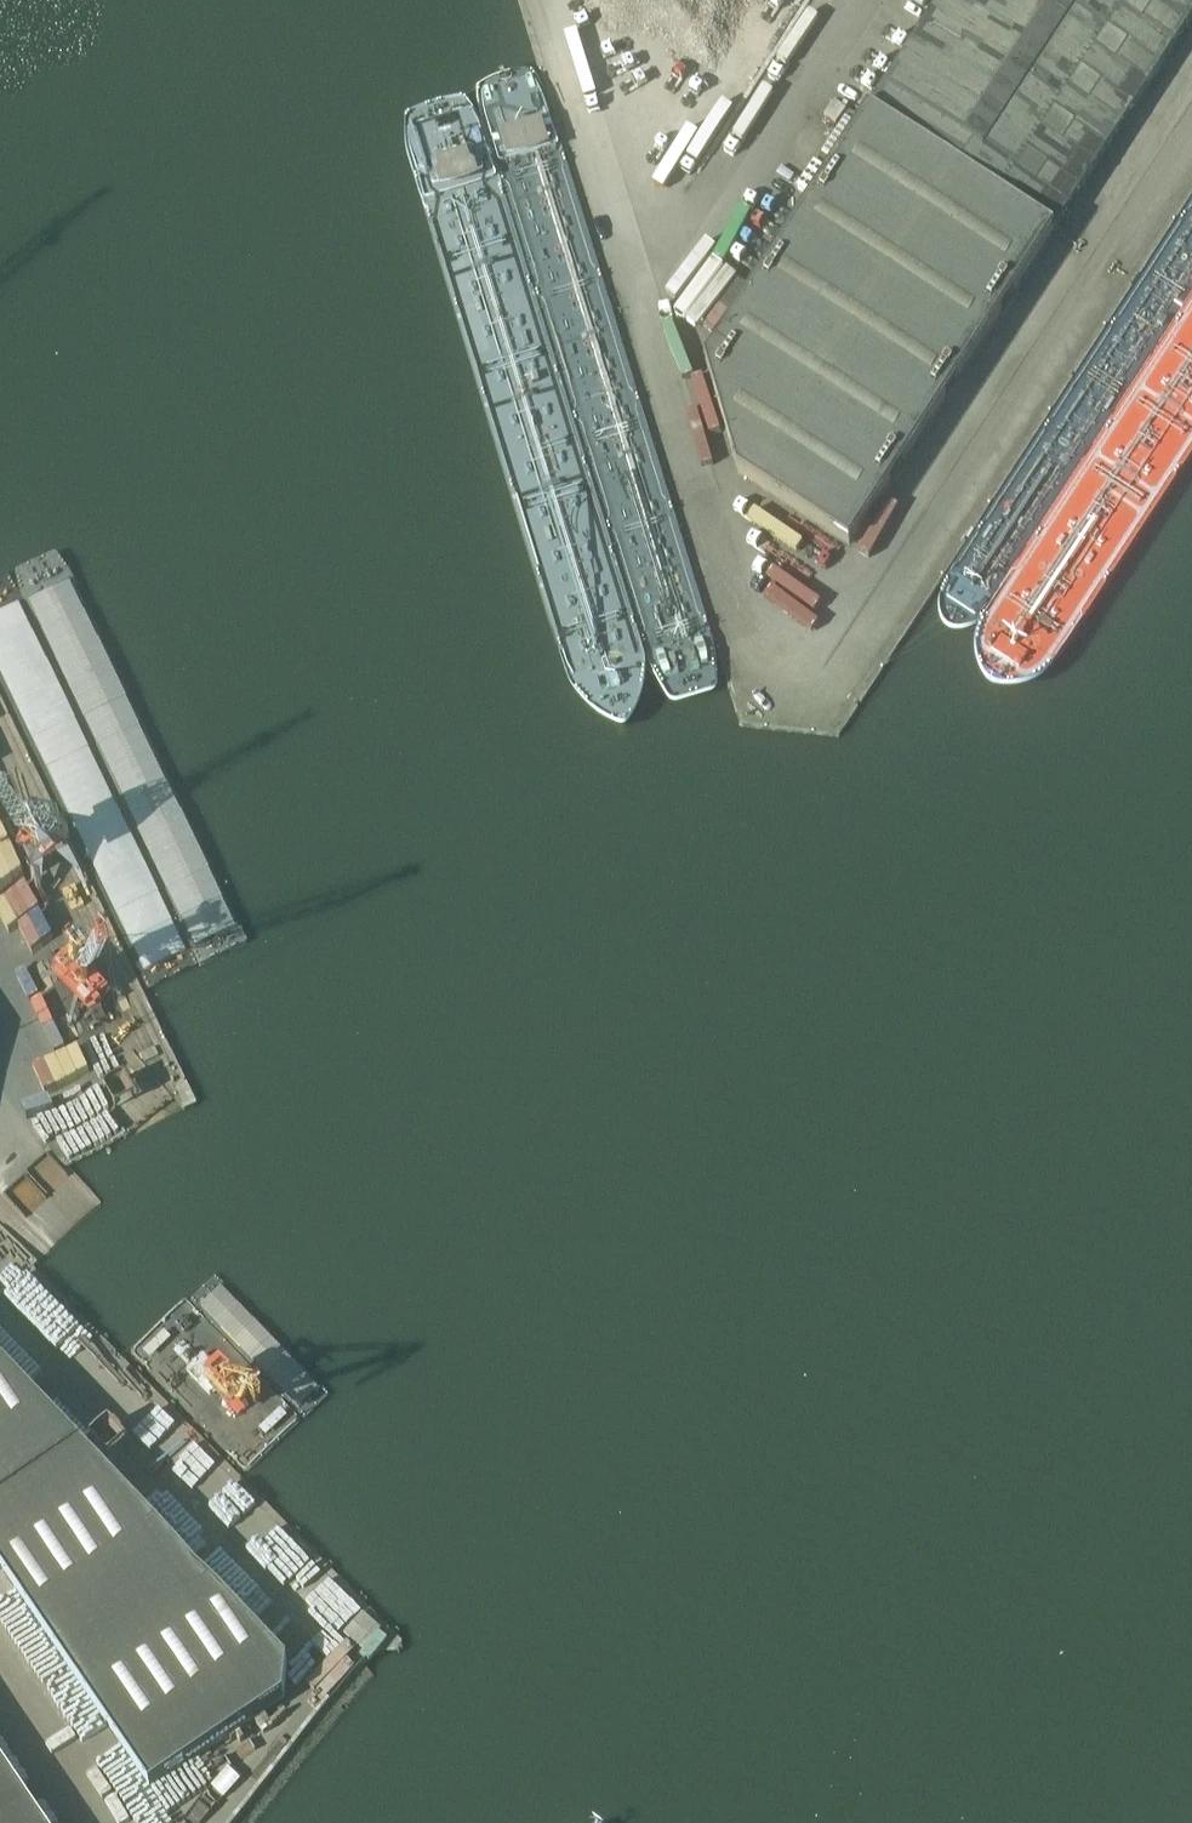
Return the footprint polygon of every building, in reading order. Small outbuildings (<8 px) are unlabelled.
[(868,111),(1052,231),(1191,16),(1191,0),(940,0),(868,111)] [(848,544),(1052,231),(868,111),(705,361),(737,472),(848,544)] [(12,977),(33,1051),(67,1055),(96,1047),(94,1038),(78,1043),(74,1026),(77,1004),(61,1008),(66,1026),(66,1029),(49,1027),(51,1013),(45,991),(29,995),(27,995),(22,979),(24,969),(13,972),(12,977)] [(0,1362),(0,1569),(149,1789),(283,1699),(287,1663),(0,1362)] [(0,1760),(0,1822),(43,1822),(0,1760)]
